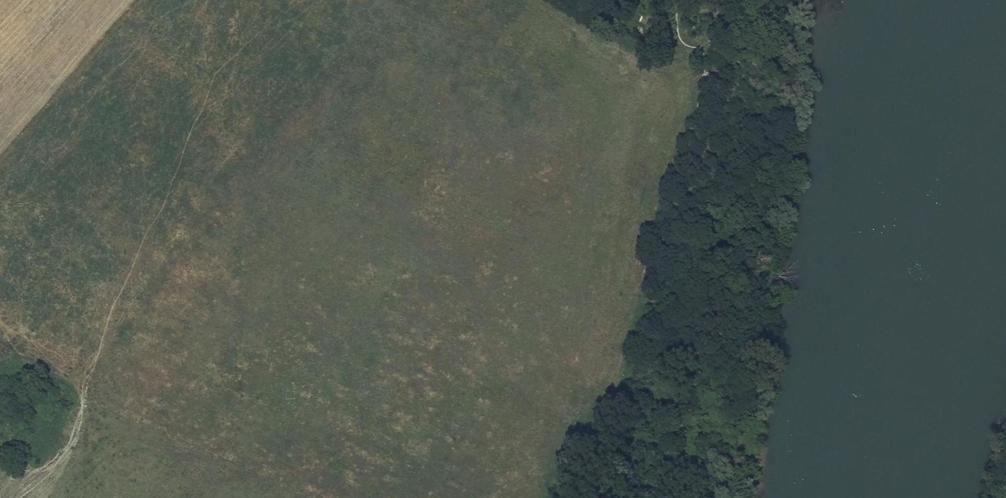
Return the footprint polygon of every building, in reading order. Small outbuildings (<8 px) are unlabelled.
[(715,416),(707,415),(707,423),(714,424),(715,416)]
